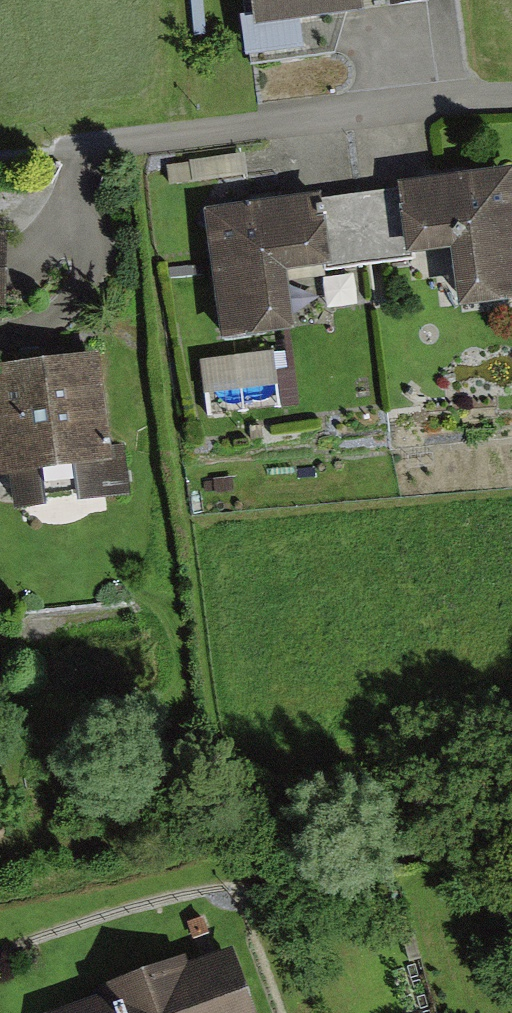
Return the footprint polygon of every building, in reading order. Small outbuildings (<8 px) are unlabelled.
[(253,38),(363,25),(360,0),(249,0),(253,38)] [(397,192),(407,266),(450,260),(458,318),(511,311),(511,176),(397,192)] [(321,202),(331,276),(407,266),(397,192),(321,202)] [(204,217),(222,348),(295,339),(287,282),(331,276),(321,202),(204,217)] [(278,355),(209,358),(211,408),(280,406),(278,355)] [(113,472),(98,360),(0,373),(0,486),(113,472)] [(189,971),(186,962),(97,993),(100,1002),(68,1012),(253,1012),(233,956),(189,971)]
